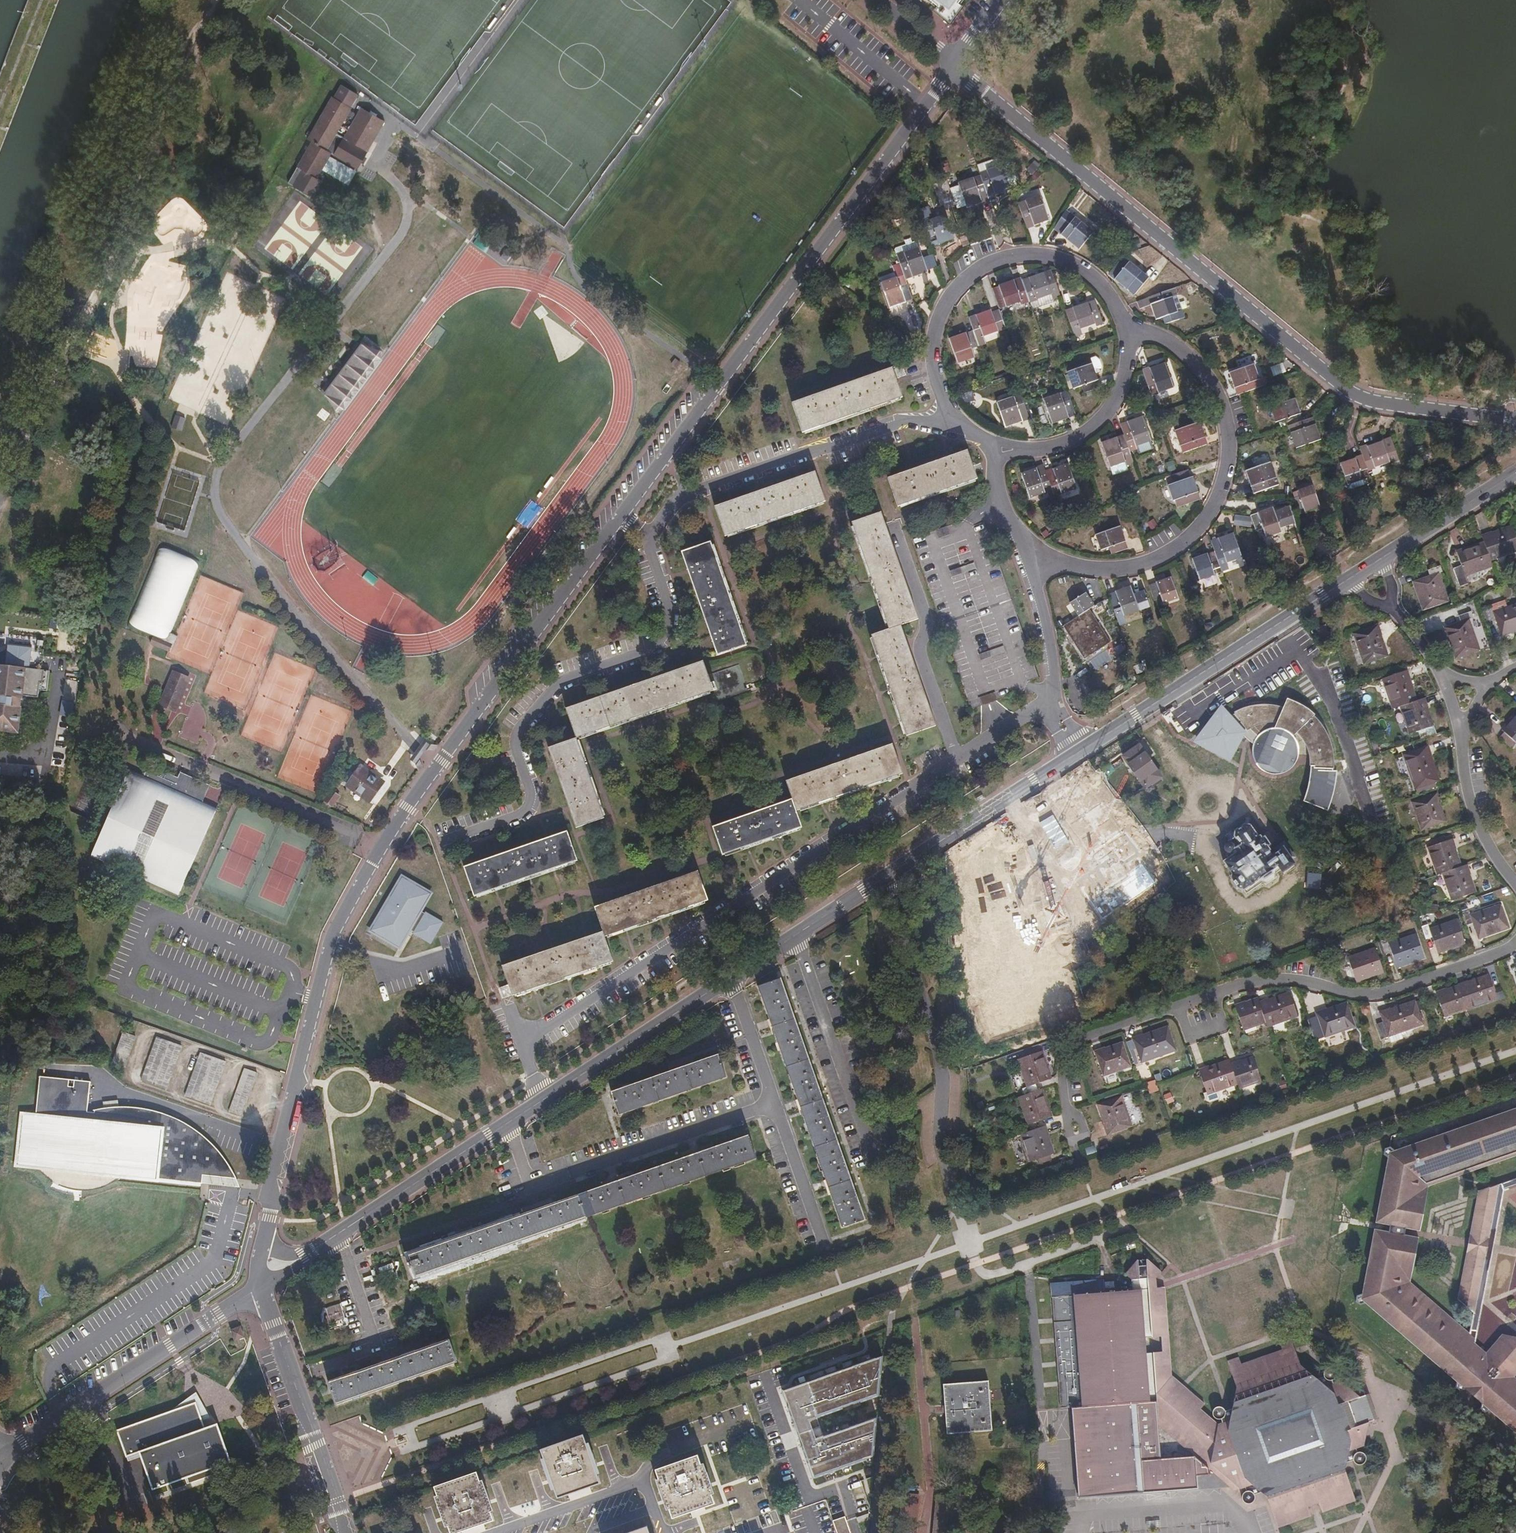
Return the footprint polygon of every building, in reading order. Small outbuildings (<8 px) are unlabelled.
[(945,8),(952,0),(935,0),(945,8)] [(331,136),(334,137),(352,107),(351,106),(358,93),(341,83),(334,96),(332,95),(307,137),(312,140),(288,180),(313,195),(322,179),(318,176),(332,152),(327,149),(324,147),(331,136)] [(368,150),(385,120),(362,107),(344,136),(368,150)] [(327,149),(334,137),(331,136),(324,147),(327,149)] [(977,164),(980,172),(987,169),(988,171),(1001,166),(998,160),(995,157),(977,164)] [(1002,166),(1009,185),(1016,182),(1018,178),(1013,164),(1016,163),(1015,161),(1001,165),(1002,166)] [(980,172),(980,175),(989,197),(1010,189),(1009,185),(1002,166),(1001,166),(988,171),(987,169),(980,172)] [(989,197),(980,175),(974,177),(974,179),(958,185),(966,205),(967,208),(989,199),(989,197)] [(966,205),(958,185),(951,188),(958,208),(966,205)] [(275,205),(281,194),(273,188),(266,199),(275,205)] [(1049,220),(1040,195),(1018,203),(1027,228),(1049,220)] [(929,205),(920,208),(921,214),(931,212),(929,205)] [(955,239),(947,216),(931,221),(933,227),(926,230),(932,247),(955,239)] [(1078,249),(1091,233),(1080,223),(1077,226),(1072,221),(1061,235),(1078,249)] [(895,250),(896,254),(902,268),(906,279),(928,271),(917,240),(912,242),(910,237),(904,239),(906,244),(896,248),(895,250)] [(1136,276),(1140,272),(1129,262),(1125,266),(1119,262),(1109,274),(1132,294),(1142,281),(1136,276)] [(890,307),(912,298),(906,282),(906,279),(902,268),(894,271),(897,278),(882,284),(890,307)] [(1022,279),(1030,301),(1036,299),(1036,297),(1050,292),(1052,297),(1060,294),(1050,269),(1022,279)] [(1022,304),(1030,301),(1022,279),(1021,277),(998,285),(998,286),(1005,305),(1021,299),(1022,304)] [(999,307),(1005,305),(998,286),(992,288),(999,307)] [(1179,317),(1177,311),(1175,312),(1170,297),(1173,296),(1171,288),(1138,300),(1141,307),(1151,303),(1156,319),(1163,316),(1166,322),(1179,317)] [(1103,324),(1094,300),(1065,310),(1074,337),(1081,335),(1079,327),(1094,322),(1096,326),(1103,324)] [(997,329),(998,331),(1006,328),(998,309),(991,312),(990,310),(967,318),(972,330),(978,346),(985,344),(983,337),(982,334),(997,329)] [(978,346),(972,330),(949,338),(957,361),(974,355),(971,348),(978,346)] [(362,341),(377,350),(380,346),(365,336),(362,341)] [(331,363),(353,379),(371,356),(349,339),(331,363)] [(1089,358),(1091,363),(1095,373),(1100,371),(1101,366),(1098,360),(1094,356),(1089,358)] [(1273,376),(1286,371),(1283,361),(1270,366),(1273,376)] [(351,383),(353,379),(331,363),(328,367),(351,383)] [(1095,373),(1091,363),(1069,371),(1074,388),(1081,386),(1084,393),(1100,387),(1095,373)] [(1172,385),(1164,363),(1142,371),(1151,393),(1172,385)] [(902,364),(892,367),(792,403),(803,432),(902,397),(895,378),(905,374),(902,364)] [(1256,380),(1251,365),(1229,372),(1236,394),(1252,389),(1250,382),(1256,380)] [(333,406),(351,383),(328,367),(311,389),(333,406)] [(1076,415),(1070,398),(1067,391),(1043,399),(1051,423),(1076,415)] [(1030,419),(1021,395),(1014,397),(1015,399),(999,406),(1007,428),(1030,419)] [(1287,425),(1302,420),(1295,398),(1272,406),(1277,422),(1284,419),(1286,426),(1287,425)] [(177,414),(171,426),(181,431),(186,418),(177,414)] [(1123,435),(1129,451),(1136,448),(1135,443),(1150,438),(1142,416),(1120,423),(1123,435)] [(1312,417),(1302,420),(1287,425),(1290,433),(1292,433),(1297,447),(1320,439),(1312,417)] [(1206,444),(1199,422),(1176,429),(1184,452),(1206,444)] [(1122,453),(1129,451),(1123,435),(1101,442),(1108,465),(1124,460),(1122,453)] [(1361,455),(1366,471),(1374,468),(1374,466),(1388,461),(1381,441),(1359,448),(1361,455)] [(187,450),(185,460),(192,461),(193,451),(187,450)] [(976,478),(967,450),(934,462),(887,478),(897,506),(935,493),(976,478)] [(1133,463),(1129,451),(1122,453),(1124,460),(1108,465),(1112,475),(1127,470),(1126,465),(1133,463)] [(1257,463),(1268,460),(1266,453),(1255,457),(1257,463)] [(1368,476),(1366,471),(1361,455),(1354,457),(1355,458),(1340,463),(1347,482),(1362,478),(1368,476)] [(1270,462),(1268,463),(1273,478),(1276,478),(1270,462)] [(1045,471),(1052,491),(1054,496),(1062,494),(1061,491),(1076,486),(1068,463),(1045,471)] [(1273,478),(1268,463),(1245,471),(1253,493),(1278,484),(1276,478),(1273,478)] [(1045,493),(1052,491),(1045,471),(1043,466),(1021,473),(1029,496),(1044,490),(1045,493)] [(825,500),(815,471),(786,482),(715,506),(726,535),(825,500)] [(1199,499),(1192,477),(1169,484),(1174,500),(1181,498),(1183,505),(1199,499)] [(1364,484),(1362,478),(1347,482),(1348,488),(1353,489),(1364,484)] [(1319,507),(1311,487),(1297,493),(1298,496),(1291,498),(1297,515),(1319,507)] [(170,488),(168,500),(180,502),(182,490),(170,488)] [(1272,511),(1271,507),(1250,515),(1258,538),(1279,529),(1278,527),(1293,521),(1287,506),(1272,511)] [(918,618),(881,512),(852,523),(889,629),(871,635),(906,735),(935,725),(900,625),(918,618)] [(1456,550),(1465,575),(1492,566),(1490,559),(1515,550),(1515,536),(1512,525),(1483,536),(1483,540),(1456,550)] [(936,530),(939,537),(950,533),(947,526),(936,530)] [(1127,547),(1119,526),(1097,534),(1102,549),(1109,547),(1112,553),(1127,547)] [(1214,551),(1216,557),(1223,554),(1225,560),(1240,555),(1232,533),(1210,540),(1214,551)] [(747,645),(710,542),(682,552),(718,655),(747,645)] [(1219,567),(1216,557),(1214,551),(1192,559),(1198,577),(1212,573),(1211,570),(1219,567)] [(1443,572),(1441,565),(1428,569),(1429,576),(1414,583),(1423,609),(1449,600),(1440,574),(1443,572)] [(953,578),(963,576),(961,567),(951,569),(953,578)] [(359,575),(371,581),(375,574),(362,568),(359,575)] [(1177,596),(1169,577),(1149,585),(1155,600),(1161,598),(1162,602),(1177,596)] [(1137,609),(1129,586),(1107,594),(1113,610),(1120,607),(1123,614),(1137,609)] [(1073,618),(1068,621),(1062,625),(1084,658),(1109,642),(1088,608),(1094,605),(1086,592),(1081,596),(1077,598),(1071,602),(1079,614),(1073,618)] [(1494,611),(1493,607),(1486,609),(1490,621),(1497,619),(1503,634),(1515,630),(1515,603),(1494,611)] [(1474,617),(1471,611),(1459,615),(1461,621),(1446,627),(1457,657),(1480,648),(1469,619),(1474,617)] [(1330,634),(1326,624),(1317,628),(1320,637),(1330,634)] [(1388,655),(1377,625),(1355,633),(1365,663),(1388,655)] [(166,641),(154,635),(152,641),(165,646),(166,643),(171,646),(177,633),(171,631),(166,641)] [(982,660),(1005,651),(1003,645),(980,653),(982,660)] [(32,648),(9,646),(7,666),(30,668),(32,648)] [(566,709),(577,738),(650,713),(714,691),(718,702),(748,691),(738,665),(709,675),(703,660),(566,709)] [(20,732),(23,695),(26,668),(7,666),(0,665),(0,730),(20,732)] [(50,670),(26,668),(23,695),(40,697),(40,689),(49,690),(50,670)] [(1422,737),(1437,732),(1425,698),(1417,700),(1407,670),(1383,677),(1393,708),(1402,705),(1410,732),(1419,730),(1422,737)] [(179,698),(182,700),(191,678),(187,676),(186,679),(173,674),(174,671),(173,671),(167,685),(170,686),(167,692),(164,691),(160,702),(171,706),(170,709),(174,710),(179,698)] [(186,679),(187,676),(174,671),(173,674),(186,679)] [(177,712),(182,700),(179,698),(174,710),(177,712)] [(1306,710),(1314,716),(1315,714),(1304,706),(1288,698),(1286,700),(1298,705),(1306,710)] [(1322,725),(1314,716),(1306,710),(1298,705),(1286,700),(1283,708),(1273,705),(1254,706),(1244,708),(1236,712),(1248,729),(1250,727),(1258,734),(1254,741),(1252,751),(1254,758),(1257,766),(1265,772),(1275,774),(1287,772),(1294,766),(1299,757),(1299,749),(1297,740),(1294,735),(1298,731),(1307,742),(1311,755),(1312,764),(1316,764),(1316,766),(1333,766),(1333,754),(1332,746),(1322,725)] [(1502,729),(1504,731),(1500,736),(1512,747),(1515,743),(1515,713),(1502,729)] [(176,738),(178,731),(170,728),(168,734),(176,738)] [(604,818),(577,739),(549,748),(577,827),(604,818)] [(901,773),(891,744),(838,763),(786,781),(792,799),(714,827),(724,855),(728,854),(802,827),(796,811),(901,773)] [(1162,776),(1139,744),(1123,755),(1145,787),(1162,776)] [(1440,780),(1428,745),(1404,753),(1416,788),(1440,780)] [(202,803),(210,785),(181,773),(178,778),(150,766),(144,777),(129,771),(93,854),(180,893),(216,809),(202,803)] [(370,801),(383,782),(377,778),(378,775),(372,770),(369,772),(360,766),(347,785),(370,801)] [(331,806),(338,796),(330,790),(323,800),(331,806)] [(1446,820),(1436,793),(1413,801),(1423,828),(1446,820)] [(1243,887),(1244,889),(1261,876),(1265,876),(1271,872),(1272,869),(1274,866),(1265,853),(1268,850),(1270,849),(1268,846),(1270,844),(1264,836),(1262,838),(1261,835),(1258,836),(1251,825),(1244,824),(1238,828),(1238,835),(1233,839),(1234,842),(1228,842),(1225,846),(1225,849),(1229,851),(1232,855),(1224,860),(1233,873),(1232,875),(1239,887),(1243,887)] [(578,860),(568,831),(534,842),(465,867),(475,895),(578,860)] [(1453,900),(1477,892),(1467,864),(1462,865),(1452,838),(1429,847),(1438,874),(1443,872),(1453,900)] [(965,839),(959,843),(962,853),(969,850),(965,839)] [(1261,876),(1244,889),(1246,892),(1281,868),(1268,850),(1265,853),(1274,866),(1272,869),(1271,872),(1265,876),(1261,876)] [(707,900),(697,871),(649,888),(595,907),(603,932),(503,966),(509,985),(500,988),(504,998),(613,960),(605,936),(707,900)] [(1428,884),(1440,880),(1438,875),(1426,879),(1428,884)] [(432,898),(405,882),(374,936),(401,951),(411,934),(415,936),(414,938),(432,948),(445,927),(427,917),(426,918),(422,916),(432,898)] [(1471,913),(1470,909),(1463,911),(1467,924),(1474,922),(1480,938),(1509,927),(1501,903),(1471,913)] [(1429,913),(1420,916),(1422,924),(1431,922),(1429,913)] [(1466,943),(1457,919),(1430,928),(1429,923),(1422,926),(1426,938),(1433,936),(1439,952),(1466,943)] [(1389,942),(1388,937),(1381,939),(1386,952),(1392,950),(1398,966),(1426,957),(1417,932),(1389,942)] [(1349,956),(1347,952),(1341,954),(1345,966),(1351,964),(1357,980),(1385,971),(1376,947),(1349,956)] [(1223,965),(1238,959),(1234,950),(1219,956),(1223,965)] [(1497,997),(1489,974),(1437,992),(1445,1015),(1497,997)] [(842,1227),(863,1220),(831,1124),(780,978),(759,986),(842,1227)] [(1299,1015),(1291,992),(1260,1002),(1259,997),(1236,1005),(1244,1029),(1267,1021),(1269,1026),(1299,1015)] [(1383,1037),(1391,1035),(1402,1031),(1424,1023),(1415,999),(1381,1011),(1384,1021),(1378,1023),(1383,1037)] [(1356,1025),(1348,1002),(1318,1012),(1325,1035),(1356,1025)] [(1176,1049),(1168,1026),(1135,1037),(1143,1060),(1176,1049)] [(124,1068),(136,1036),(123,1031),(112,1063),(124,1068)] [(1402,1031),(1391,1035),(1392,1041),(1404,1037),(1402,1031)] [(167,1089),(182,1046),(157,1037),(142,1080),(167,1089)] [(1131,1065),(1123,1041),(1096,1050),(1104,1074),(1131,1065)] [(1191,1046),(1195,1058),(1201,1056),(1196,1044),(1191,1046)] [(1085,1048),(1093,1070),(1095,1069),(1097,1075),(1096,1076),(1097,1080),(1103,1077),(1092,1046),(1085,1048)] [(1032,1160),(1056,1152),(1046,1124),(1039,1126),(1038,1121),(1053,1115),(1044,1087),(1039,1089),(1037,1083),(1052,1077),(1043,1050),(1019,1058),(1028,1086),(1025,1087),(1026,1093),(1020,1096),(1029,1124),(1026,1125),(1028,1130),(1022,1132),(1032,1160)] [(211,1105),(226,1061),(200,1052),(185,1095),(211,1105)] [(725,1077),(717,1055),(690,1064),(612,1092),(619,1114),(725,1077)] [(1262,1080),(1254,1056),(1232,1063),(1230,1059),(1200,1069),(1208,1093),(1238,1083),(1240,1087),(1262,1080)] [(242,1116),(257,1072),(244,1068),(229,1111),(242,1116)] [(1326,1074),(1325,1068),(1315,1071),(1317,1077),(1326,1074)] [(94,1113),(87,1112),(91,1082),(40,1077),(36,1117),(24,1116),(19,1165),(203,1184),(204,1175),(237,1179),(227,1161),(212,1143),(200,1133),(189,1125),(178,1119),(178,1121),(174,1121),(175,1118),(156,1111),(133,1107),(111,1107),(93,1110),(94,1113)] [(1156,1080),(1147,1081),(1148,1090),(1156,1089),(1156,1080)] [(1163,1095),(1167,1104),(1173,1101),(1170,1092),(1163,1095)] [(1133,1125),(1123,1095),(1099,1103),(1109,1133),(1133,1125)] [(1513,1108),(1515,1113),(1469,1130),(1467,1124),(1404,1145),(1406,1150),(1397,1152),(1392,1148),(1387,1149),(1386,1154),(1394,1162),(1393,1169),(1386,1168),(1376,1223),(1390,1227),(1388,1235),(1375,1232),(1365,1285),(1370,1286),(1368,1294),(1358,1295),(1357,1300),(1361,1303),(1372,1301),(1377,1305),(1374,1309),(1450,1374),(1454,1370),(1459,1375),(1457,1386),(1460,1390),(1469,1384),(1485,1398),(1482,1408),(1486,1412),(1491,1410),(1515,1431),(1515,1395),(1515,1393),(1506,1385),(1511,1379),(1508,1377),(1515,1367),(1515,1356),(1515,1355),(1515,1344),(1507,1342),(1504,1345),(1497,1339),(1484,1355),(1481,1353),(1475,1359),(1470,1355),(1499,1203),(1495,1202),(1495,1197),(1487,1189),(1477,1192),(1468,1241),(1484,1245),(1483,1253),(1466,1250),(1457,1300),(1474,1312),(1469,1334),(1409,1282),(1417,1240),(1403,1237),(1405,1229),(1419,1232),(1427,1185),(1515,1155),(1515,1107),(1513,1108)] [(748,1135),(587,1192),(595,1215),(651,1195),(756,1158),(748,1135)] [(1515,1186),(1515,1179),(1487,1189),(1495,1197),(1495,1202),(1499,1203),(1502,1191),(1515,1186)] [(80,1194),(89,1195),(91,1184),(77,1183),(76,1194),(80,1194)] [(595,1215),(587,1192),(522,1215),(409,1255),(411,1262),(408,1263),(409,1268),(413,1267),(417,1278),(595,1215)] [(1468,1241),(1466,1250),(1483,1253),(1484,1245),(1468,1241)] [(1277,1526),(1283,1524),(1312,1515),(1308,1505),(1320,1500),(1323,1511),(1356,1500),(1344,1462),(1354,1459),(1357,1447),(1365,1445),(1369,1422),(1378,1418),(1369,1393),(1360,1397),(1342,1382),(1335,1384),(1326,1377),(1318,1379),(1301,1365),(1298,1355),(1292,1339),(1281,1342),(1283,1350),(1242,1364),(1240,1357),(1229,1360),(1238,1388),(1232,1408),(1224,1410),(1222,1419),(1220,1426),(1207,1415),(1179,1390),(1165,1378),(1165,1371),(1161,1331),(1158,1289),(1157,1284),(1157,1277),(1162,1272),(1149,1259),(1139,1260),(1126,1273),(1131,1278),(1132,1290),(1105,1292),(1104,1279),(1054,1282),(1062,1403),(1084,1402),(1084,1403),(1075,1404),(1080,1493),(1160,1489),(1159,1476),(1199,1474),(1209,1473),(1210,1466),(1236,1489),(1247,1486),(1248,1490),(1244,1492),(1242,1496),(1244,1500),(1247,1502),(1251,1502),(1253,1500),(1254,1497),(1255,1493),(1265,1489),(1277,1526)] [(247,1338),(243,1327),(232,1331),(236,1342),(247,1338)] [(456,1362),(448,1339),(385,1362),(328,1382),(337,1405),(456,1362)] [(948,1434),(993,1431),(992,1406),(990,1382),(945,1384),(948,1434)] [(112,1415),(126,1455),(118,1457),(127,1479),(151,1471),(150,1467),(228,1440),(211,1391),(203,1393),(200,1385),(112,1415)] [(585,1435),(542,1449),(546,1460),(543,1461),(550,1481),(553,1480),(560,1499),(601,1484),(595,1466),(598,1464),(594,1454),(592,1454),(585,1435)] [(667,1500),(674,1518),(716,1504),(710,1485),(712,1485),(708,1474),(705,1474),(699,1456),(658,1470),(660,1479),(657,1480),(664,1501),(667,1500)] [(437,1487),(440,1496),(437,1498),(444,1518),(447,1516),(453,1532),(460,1532),(495,1520),(488,1502),(491,1501),(484,1481),(481,1482),(478,1472),(437,1487)] [(1199,1474),(1159,1476),(1160,1489),(1199,1487),(1199,1474)] [(159,1488),(152,1490),(155,1500),(162,1498),(159,1488)] [(918,1495),(904,1494),(902,1532),(916,1532),(918,1495)] [(951,1495),(937,1494),(932,1532),(947,1532),(951,1495)] [(1308,1505),(1312,1515),(1323,1511),(1320,1500),(1308,1505)] [(833,1520),(837,1532),(851,1532),(845,1516),(833,1520)]
